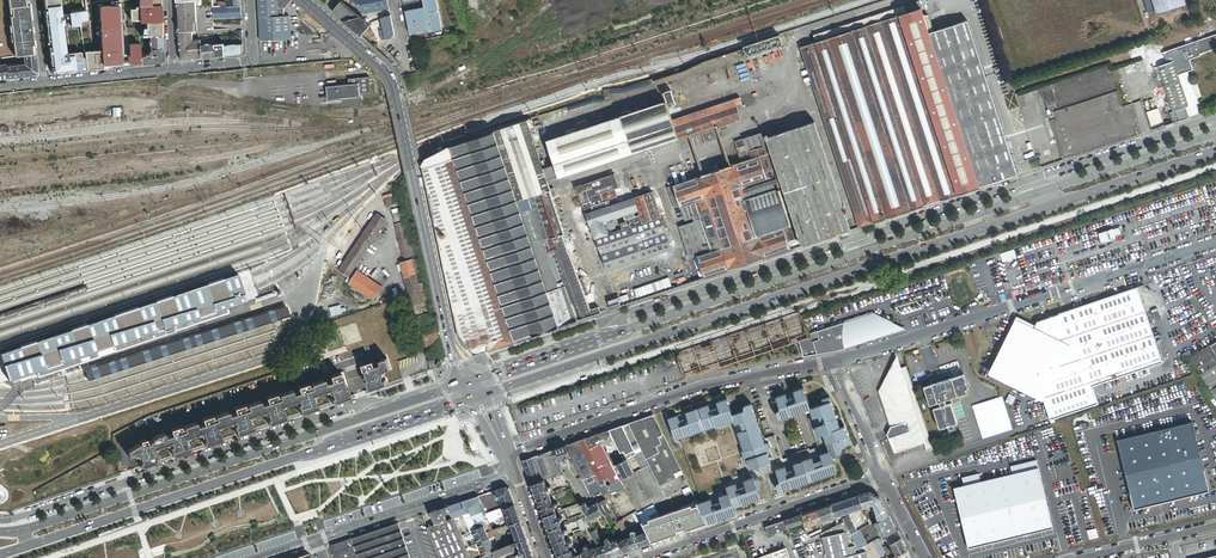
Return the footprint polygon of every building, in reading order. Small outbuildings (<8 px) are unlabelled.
[(5,58),(14,57),(21,56),(22,56),(34,54),(28,0),(0,0),(0,59),(5,58)] [(85,0),(43,0),(52,74),(86,70),(80,21),(86,20),(85,0)] [(86,20),(80,21),(86,70),(103,69),(102,65),(132,63),(133,65),(141,65),(140,57),(140,54),(140,51),(139,38),(142,38),(149,37),(162,36),(160,0),(85,0),(86,20)] [(197,10),(197,0),(191,1),(177,1),(181,61),(203,58),(202,46),(202,41),(194,41),(193,31),(197,31),(197,10)] [(213,0),(201,0),(197,0),(197,10),(197,31),(193,31),(194,41),(202,41),(201,37),(201,36),(205,36),(214,35),(214,20),(213,7),(213,0)] [(260,18),(279,17),(279,9),(285,8),(292,0),(259,0),(260,18)] [(334,0),(328,0),(325,4),(335,12),(334,10),(334,0)] [(388,0),(353,0),(354,2),(356,2),(357,5),(361,11),(364,14),(389,9),(388,0)] [(437,0),(423,0),(424,8),(405,11),(410,34),(429,30),(429,32),(442,30),(437,0)] [(921,8),(918,1),(904,6),(907,13),(921,8)] [(359,13),(361,11),(357,5),(356,2),(354,2),(351,3),(359,13)] [(371,27),(368,24),(368,23),(365,21),(355,13),(354,15),(341,3),(334,10),(335,12),(363,36),(371,27)] [(242,18),(241,6),(227,6),(213,7),(214,20),(242,18)] [(907,13),(904,6),(813,36),(816,43),(864,27),(881,21),(907,13)] [(881,21),(940,200),(980,187),(929,34),(928,31),(924,18),(921,8),(907,13),(881,21)] [(395,35),(391,15),(381,19),(382,27),(381,27),(382,33),(385,33),(386,39),(392,38),(395,35)] [(291,40),(289,17),(286,17),(279,17),(260,18),(261,41),(291,40)] [(929,17),(924,18),(928,31),(933,29),(929,17)] [(864,27),(923,206),(940,200),(881,21),(864,27)] [(968,21),(929,34),(980,187),(1018,175),(968,21)] [(852,158),(873,223),(923,206),(864,27),(816,43),(814,43),(840,123),(852,158)] [(163,49),(162,36),(149,37),(149,42),(148,42),(149,45),(150,45),(150,50),(163,49)] [(840,123),(814,43),(800,48),(826,128),(840,123)] [(207,45),(202,46),(203,58),(217,57),(215,45),(215,44),(211,45),(211,44),(207,44),(207,45)] [(217,45),(215,45),(217,57),(226,56),(225,45),(225,44),(217,45)] [(243,52),(243,44),(238,44),(237,44),(230,44),(229,45),(225,45),(226,56),(241,54),(243,52)] [(145,57),(140,57),(141,65),(161,63),(163,60),(163,49),(150,50),(150,53),(149,53),(149,55),(145,56),(145,57)] [(37,73),(34,54),(22,56),(23,65),(25,77),(35,75),(37,73)] [(6,79),(25,77),(23,65),(5,67),(6,79)] [(351,85),(328,88),(330,103),(341,102),(340,99),(361,96),(361,93),(372,92),(371,77),(350,80),(351,85)] [(671,90),(665,92),(670,107),(676,105),(671,90)] [(740,97),(671,120),(673,124),(741,102),(740,97)] [(633,152),(677,138),(673,124),(671,120),(666,102),(621,117),(633,152)] [(743,108),(741,102),(673,124),(677,138),(678,141),(701,133),(704,144),(718,139),(715,129),(741,120),(739,114),(733,116),(731,111),(743,108)] [(614,108),(603,112),(605,119),(616,116),(614,108)] [(633,152),(621,117),(589,127),(578,130),(565,134),(547,140),(555,164),(559,176),(559,177),(633,152)] [(586,117),(575,121),(576,125),(578,130),(589,127),(586,117)] [(529,130),(526,119),(462,139),(463,144),(460,146),(449,149),(450,151),(497,136),(503,134),(529,130)] [(782,186),(802,246),(851,230),(815,121),(766,138),(772,154),(782,186)] [(838,163),(852,158),(840,123),(826,128),(838,163)] [(563,129),(565,134),(578,130),(576,125),(563,129)] [(535,148),(529,130),(503,134),(497,136),(516,194),(540,184),(547,180),(545,177),(542,168),(542,166),(537,152),(535,148)] [(743,139),(735,141),(742,163),(760,157),(769,154),(762,133),(744,139),(747,145),(745,146),(743,139)] [(450,151),(425,160),(422,164),(459,335),(475,354),(578,320),(547,238),(531,195),(518,199),(516,194),(497,136),(450,151)] [(462,139),(447,143),(449,149),(460,146),(463,144),(462,139)] [(449,149),(447,143),(442,144),(430,152),(425,160),(450,151),(449,149)] [(537,152),(542,166),(546,165),(541,150),(540,151),(538,151),(538,152),(537,152)] [(769,155),(769,154),(760,157),(765,173),(775,170),(769,155)] [(780,187),(782,186),(772,154),(769,155),(775,170),(780,187)] [(703,274),(705,278),(791,250),(788,242),(786,235),(783,228),(769,233),(756,195),(753,184),(767,180),(765,173),(760,157),(742,163),(674,185),(681,207),(681,208),(688,205),(695,203),(700,219),(709,245),(711,252),(697,256),(703,274)] [(838,163),(859,227),(873,223),(852,158),(838,163)] [(547,180),(559,176),(555,164),(547,167),(550,175),(545,177),(547,180)] [(780,187),(775,170),(765,173),(767,180),(753,184),(756,195),(778,188),(780,187)] [(638,190),(632,173),(623,176),(628,193),(638,190)] [(615,174),(610,175),(615,189),(619,187),(615,174)] [(615,189),(610,175),(582,184),(584,191),(578,193),(586,214),(611,206),(609,200),(617,197),(615,189)] [(549,188),(547,180),(540,184),(516,194),(518,199),(531,195),(534,194),(550,189),(549,188)] [(584,191),(582,184),(576,186),(578,193),(584,191)] [(681,207),(674,185),(668,187),(675,208),(681,207)] [(778,188),(756,195),(769,233),(783,228),(791,225),(778,188)] [(551,194),(550,189),(534,194),(549,238),(562,234),(565,233),(553,197),(551,194)] [(634,198),(638,210),(640,215),(642,223),(661,217),(653,192),(634,198)] [(534,194),(531,195),(547,238),(549,238),(534,194)] [(387,205),(394,203),(392,197),(385,199),(387,205)] [(634,198),(611,206),(586,214),(591,226),(610,220),(625,215),(633,212),(638,210),(634,198)] [(693,221),(700,219),(695,203),(688,205),(692,218),(693,221)] [(692,218),(688,205),(681,208),(685,221),(692,218)] [(403,218),(401,211),(394,213),(396,220),(403,218)] [(620,224),(622,230),(642,223),(640,215),(635,217),(633,212),(625,215),(626,220),(629,219),(629,221),(620,224)] [(349,275),(351,272),(387,219),(378,213),(339,269),(348,276),(349,275)] [(667,232),(661,217),(642,223),(622,230),(608,234),(596,239),(601,254),(665,232),(667,232)] [(702,247),(709,245),(700,219),(693,221),(693,222),(702,247)] [(610,220),(591,226),(596,239),(608,234),(606,231),(610,229),(611,230),(612,230),(616,229),(613,222),(611,222),(610,220)] [(399,232),(405,230),(403,222),(396,224),(399,232)] [(689,259),(695,275),(700,273),(703,274),(697,256),(711,252),(709,245),(702,247),(693,222),(679,227),(690,259),(689,259)] [(791,225),(783,228),(786,235),(793,232),(791,225)] [(407,237),(405,230),(399,232),(406,257),(412,255),(407,237)] [(671,249),(665,232),(601,254),(608,270),(671,249)] [(793,232),(786,235),(788,242),(796,239),(793,232)] [(547,238),(578,320),(593,315),(591,309),(586,296),(579,279),(562,234),(549,238),(547,238)] [(412,236),(407,237),(412,255),(417,254),(412,236)] [(417,258),(412,259),(417,275),(422,273),(417,258)] [(417,275),(412,259),(402,262),(402,264),(404,270),(410,291),(420,288),(419,284),(417,275)] [(355,274),(351,272),(349,275),(350,275),(353,277),(349,283),(373,299),(382,287),(358,270),(355,274)] [(0,352),(0,355),(1,359),(5,371),(8,380),(37,370),(39,376),(229,314),(226,307),(247,300),(244,291),(240,280),(237,273),(0,352)] [(337,276),(332,275),(331,280),(332,280),(331,282),(324,285),(322,295),(327,296),(328,291),(327,291),(328,289),(335,286),(337,276)] [(583,277),(579,279),(586,296),(590,294),(583,277)] [(423,298),(420,288),(410,291),(414,305),(424,302),(423,298)] [(1044,399),(1051,421),(1100,404),(1094,387),(1164,364),(1140,291),(1139,288),(1038,321),(1035,328),(1018,320),(991,372),(1044,399)] [(394,294),(385,297),(387,302),(396,299),(394,294)] [(619,298),(618,295),(608,298),(611,309),(631,303),(628,295),(619,298)] [(289,315),(286,306),(85,368),(87,375),(89,380),(289,315)] [(591,309),(593,315),(601,312),(599,307),(591,309)] [(896,333),(900,326),(875,313),(832,326),(810,334),(811,336),(811,337),(798,341),(803,356),(812,354),(841,349),(846,348),(896,333)] [(422,316),(417,318),(419,327),(432,324),(429,314),(426,315),(422,316)] [(1212,391),(1215,389),(1215,355),(1213,351),(1210,346),(1191,358),(1212,391)] [(366,381),(370,390),(387,384),(386,380),(384,381),(381,372),(391,369),(387,358),(381,360),(382,364),(365,370),(368,380),(366,381)] [(437,368),(435,361),(429,363),(432,370),(437,368)] [(931,442),(907,367),(901,369),(900,367),(894,364),(880,392),(891,427),(887,434),(895,453),(925,444),(931,442)] [(970,393),(965,375),(953,379),(951,374),(944,376),(934,379),(931,380),(933,385),(925,388),(931,406),(933,405),(940,403),(942,407),(934,410),(941,430),(959,424),(952,404),(947,405),(946,401),(970,393)] [(233,425),(237,435),(253,429),(252,424),(250,425),(248,417),(265,411),(268,419),(266,419),(268,424),(285,418),(282,409),(280,410),(279,406),(297,400),(298,403),(297,404),(300,413),(317,408),(316,403),(315,403),(314,403),(311,396),(329,390),(332,397),(330,398),(332,403),(349,397),(346,388),(344,388),(341,378),(324,384),(323,379),(310,384),(312,388),(292,394),(291,390),(278,394),(279,398),(261,405),(259,401),(246,405),(248,409),(229,415),(227,412),(221,414),(225,424),(234,421),(235,425),(233,425)] [(779,419),(810,408),(803,387),(776,397),(780,409),(776,412),(779,419)] [(751,412),(749,407),(752,406),(750,402),(744,404),(744,409),(731,413),(726,397),(668,417),(675,438),(697,430),(696,428),(700,426),(705,424),(706,427),(733,418),(743,449),(741,449),(744,459),(747,458),(750,467),(758,464),(760,468),(768,465),(769,463),(768,461),(770,460),(767,451),(769,450),(780,482),(777,485),(779,491),(783,490),(782,487),(788,486),(788,488),(810,481),(809,478),(814,476),(815,479),(832,473),(831,471),(836,469),(831,455),(840,452),(841,449),(841,447),(850,444),(843,426),(839,427),(829,397),(822,399),(822,404),(810,408),(816,426),(811,428),(817,446),(827,442),(830,451),(812,457),(809,448),(791,454),(794,463),(786,466),(774,433),(765,437),(766,441),(764,442),(761,433),(759,434),(757,429),(760,428),(754,411),(751,412)] [(1003,397),(973,407),(984,439),(1013,430),(1003,397)] [(225,424),(221,414),(215,416),(216,419),(196,426),(195,422),(182,426),(184,430),(165,437),(164,433),(157,435),(160,445),(168,443),(170,442),(171,446),(169,446),(172,456),(190,450),(188,446),(186,446),(184,438),(201,432),(204,440),(203,441),(204,446),(221,440),(218,430),(216,431),(215,427),(225,424)] [(631,429),(638,443),(639,443),(643,446),(643,451),(643,452),(644,454),(668,442),(654,414),(634,421),(628,423),(631,429)] [(1148,431),(1116,438),(1132,511),(1214,494),(1198,420),(1148,431)] [(624,461),(627,459),(636,454),(632,446),(622,425),(609,430),(614,441),(624,461)] [(614,441),(609,430),(597,434),(601,442),(603,446),(614,441)] [(601,442),(597,434),(584,439),(589,448),(601,442)] [(589,448),(584,439),(579,441),(580,443),(594,472),(599,469),(589,448)] [(577,445),(576,442),(565,446),(571,457),(573,460),(575,464),(581,476),(583,481),(595,475),(594,472),(580,443),(577,445)] [(614,469),(613,466),(612,464),(609,459),(603,446),(601,442),(589,448),(599,469),(604,478),(608,476),(616,473),(614,469)] [(652,471),(676,459),(668,442),(644,454),(652,471)] [(933,449),(931,442),(925,444),(927,451),(933,449)] [(634,445),(632,446),(636,454),(638,453),(643,451),(643,446),(639,443),(634,445)] [(571,457),(565,446),(554,450),(559,461),(565,459),(565,461),(566,461),(566,462),(567,462),(568,462),(569,461),(569,460),(568,458),(571,457)] [(559,461),(554,450),(545,453),(554,476),(563,473),(562,470),(559,461)] [(531,457),(540,481),(544,479),(554,476),(545,453),(531,457)] [(531,484),(540,481),(531,457),(523,461),(531,484)] [(857,465),(855,458),(845,462),(847,468),(857,465)] [(565,459),(559,461),(562,470),(567,468),(569,467),(567,464),(567,462),(566,462),(566,461),(565,461),(565,459)] [(628,461),(627,459),(624,461),(617,464),(618,467),(623,476),(624,478),(634,472),(631,468),(628,461)] [(675,473),(681,470),(676,459),(652,471),(660,486),(677,477),(675,473)] [(634,472),(641,469),(637,462),(631,468),(634,472)] [(1058,527),(1042,466),(947,490),(962,551),(1058,527)] [(603,495),(611,492),(607,485),(612,483),(608,476),(604,478),(599,469),(594,472),(595,475),(583,481),(592,499),(593,499),(594,498),(598,497),(603,495)] [(563,473),(567,480),(572,477),(568,470),(563,473)] [(557,483),(567,480),(563,473),(554,476),(555,479),(557,483)] [(620,480),(619,478),(616,473),(608,476),(612,483),(607,485),(611,492),(624,487),(620,480)] [(588,501),(592,499),(583,481),(581,476),(577,478),(588,501)] [(754,479),(753,477),(726,486),(729,492),(722,495),(732,514),(736,513),(733,504),(737,503),(739,505),(760,498),(757,489),(760,488),(761,486),(758,478),(754,479)] [(544,479),(540,481),(531,484),(537,501),(550,496),(548,491),(550,490),(551,490),(551,489),(551,488),(551,487),(551,486),(550,486),(549,486),(547,487),(544,479)] [(550,496),(567,490),(572,488),(567,480),(557,483),(555,479),(553,480),(555,487),(565,484),(566,487),(553,492),(551,488),(551,489),(551,490),(550,490),(548,491),(550,496)] [(503,508),(515,504),(509,488),(506,487),(496,490),(497,493),(495,494),(495,495),(496,498),(497,498),(499,498),(501,502),(503,508)] [(568,494),(567,490),(550,496),(552,500),(568,494)] [(869,491),(859,495),(863,507),(871,504),(874,503),(870,492),(869,491)] [(888,512),(879,496),(870,492),(874,503),(871,504),(874,515),(876,519),(888,512)] [(732,514),(722,495),(698,503),(708,523),(732,514)] [(863,507),(859,495),(831,505),(835,516),(863,507)] [(467,508),(481,503),(478,496),(464,501),(467,508)] [(552,500),(550,496),(537,501),(543,516),(556,512),(554,507),(557,506),(557,505),(558,505),(558,504),(557,504),(557,503),(556,503),(555,503),(553,504),(552,500)] [(610,509),(605,499),(600,501),(597,503),(603,513),(610,509)] [(466,513),(462,502),(447,507),(450,513),(453,519),(455,518),(459,516),(462,515),(466,513)] [(585,502),(580,504),(587,516),(590,520),(592,519),(600,515),(603,513),(597,503),(595,503),(590,506),(588,505),(585,502)] [(488,519),(481,503),(467,508),(470,514),(475,525),(476,524),(481,522),(488,519)] [(587,516),(580,504),(580,503),(565,508),(567,512),(569,511),(570,511),(569,510),(577,507),(582,516),(570,520),(571,522),(576,520),(580,519),(583,518),(587,516)] [(521,520),(515,504),(503,508),(495,511),(496,512),(498,519),(504,517),(505,516),(507,516),(508,518),(510,524),(521,520)] [(835,516),(831,505),(816,510),(820,521),(835,516)] [(446,515),(450,513),(447,507),(430,512),(436,525),(448,521),(447,520),(444,514),(446,515)] [(820,521),(816,510),(802,515),(804,521),(805,525),(808,526),(820,521)] [(557,514),(556,512),(543,516),(548,531),(561,526),(561,524),(560,521),(561,521),(562,521),(562,520),(562,519),(562,518),(562,517),(561,517),(558,518),(557,514)] [(616,526),(619,524),(617,522),(612,512),(609,513),(616,526)] [(896,528),(888,512),(876,519),(872,521),(881,537),(883,536),(886,534),(896,528)] [(642,524),(636,513),(632,515),(638,526),(642,524)] [(472,531),(476,530),(474,525),(475,525),(470,514),(463,517),(464,519),(468,528),(470,532),(472,531)] [(804,521),(802,515),(786,520),(788,527),(804,521)] [(851,533),(857,530),(849,515),(843,518),(851,533)] [(601,542),(592,524),(590,520),(587,516),(583,518),(590,532),(590,533),(596,544),(601,542)] [(629,521),(627,517),(617,522),(619,524),(624,535),(627,533),(626,530),(628,529),(624,523),(629,521)] [(453,519),(448,521),(436,525),(427,528),(431,541),(438,557),(470,557),(453,520),(453,519)] [(468,528),(464,519),(461,520),(460,520),(464,530),(465,529),(468,528)] [(499,522),(498,519),(489,522),(490,524),(493,530),(496,529),(502,527),(499,522)] [(585,531),(580,519),(576,520),(580,528),(581,532),(585,531)] [(527,538),(521,520),(510,524),(512,531),(515,536),(516,539),(517,542),(527,538)] [(788,527),(786,520),(766,527),(769,535),(788,528),(788,527)] [(332,546),(336,557),(354,557),(358,557),(359,557),(411,557),(398,523),(332,546)] [(625,536),(624,535),(619,524),(616,526),(621,535),(624,537),(625,536)] [(563,531),(561,526),(548,531),(553,543),(566,538),(565,535),(568,533),(567,530),(563,531)] [(489,538),(483,527),(476,530),(472,531),(473,532),(475,536),(476,539),(478,543),(489,538)] [(811,537),(823,531),(821,528),(809,534),(811,537)] [(907,548),(896,528),(886,534),(889,541),(890,542),(889,542),(891,547),(889,548),(889,549),(889,550),(890,551),(891,551),(893,550),(896,554),(907,548)] [(502,541),(496,529),(493,530),(495,536),(498,542),(502,541)] [(632,549),(651,542),(646,532),(645,531),(635,534),(634,532),(635,532),(635,530),(634,530),(633,530),(633,529),(632,529),(631,529),(631,530),(630,530),(630,531),(631,535),(626,537),(632,549)] [(867,544),(859,529),(857,530),(851,533),(858,548),(867,544)] [(587,535),(585,531),(581,532),(575,534),(575,535),(579,545),(583,543),(581,536),(580,537),(579,535),(583,534),(584,536),(587,535)] [(865,551),(856,554),(854,545),(848,547),(845,532),(821,538),(826,557),(867,557),(865,551)] [(603,545),(609,556),(624,551),(618,541),(616,538),(612,540),(610,540),(609,538),(609,537),(608,537),(607,537),(606,537),(606,538),(605,538),(605,539),(605,540),(606,540),(607,543),(603,545)] [(624,551),(632,549),(626,537),(618,541),(624,551)] [(489,538),(478,543),(483,555),(493,551),(494,550),(489,538)] [(527,538),(517,542),(515,542),(513,543),(514,546),(518,545),(519,547),(521,553),(518,554),(517,554),(517,555),(517,556),(518,557),(519,557),(520,557),(522,556),(522,557),(528,557),(534,556),(527,538)] [(567,541),(566,538),(553,543),(557,554),(570,550),(568,545),(571,544),(572,544),(572,543),(572,542),(572,541),(571,541),(570,540),(570,541),(567,541)] [(884,543),(882,544),(888,556),(889,557),(891,557),(885,545),(888,544),(887,542),(886,542),(884,543)] [(514,546),(513,543),(494,550),(493,551),(496,557),(515,550),(515,548),(514,546)] [(593,549),(593,548),(588,549),(587,546),(587,545),(586,545),(585,545),(585,546),(584,546),(584,547),(585,550),(581,552),(583,557),(597,557),(593,549)] [(603,545),(593,549),(597,557),(604,557),(609,556),(603,545)] [(786,548),(757,557),(789,557),(786,548)] [(907,548),(896,554),(891,557),(889,557),(912,557),(907,548)] [(573,549),(570,550),(557,554),(558,557),(575,557),(576,557),(577,557),(577,556),(577,555),(577,554),(576,554),(575,554),(575,552),(575,551),(574,549),(573,549)]
